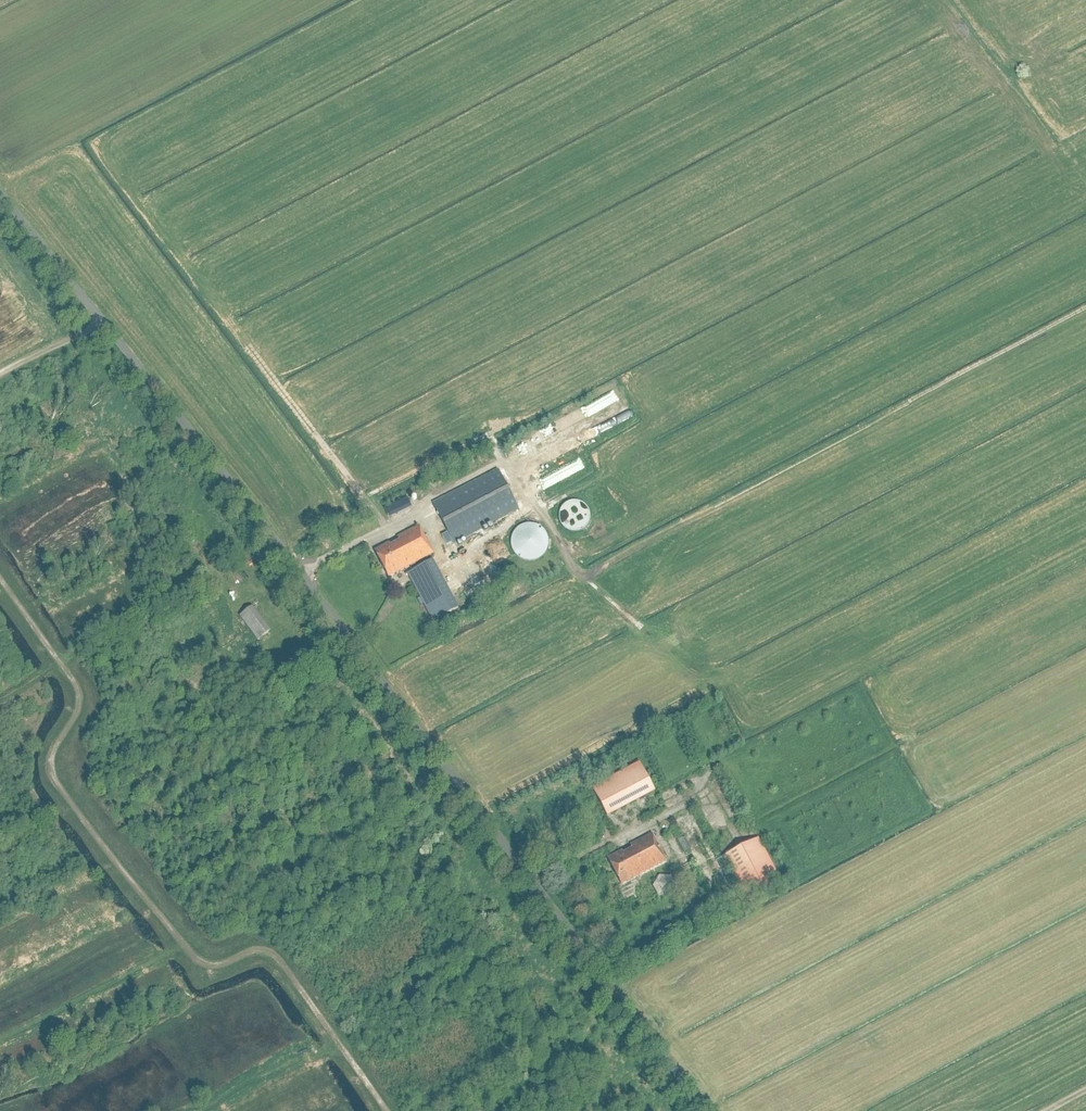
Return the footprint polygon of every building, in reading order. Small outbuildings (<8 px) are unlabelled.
[(570,415),(510,440),(516,454),(590,422),(587,415),(597,411),(593,401),(569,412),(570,415)] [(578,457),(531,481),(536,492),(583,468),(578,457)] [(498,470),(433,504),(454,544),(519,510),(498,470)] [(590,520),(590,518),(590,516),(589,513),(589,511),(588,509),(586,508),(585,506),(583,505),(581,504),(579,503),(577,502),(575,502),(573,502),(571,502),(569,503),(567,504),(565,505),(563,506),(562,508),(561,509),(560,511),(559,513),(558,516),(558,518),(558,520),(559,522),(560,524),(561,526),(562,528),(563,529),(565,531),(567,532),(569,533),(571,533),(573,534),(575,534),(577,533),(579,533),(581,532),(583,531),(585,529),(586,528),(588,526),(589,524),(589,522),(590,520)] [(524,525),(520,527),(515,530),(512,535),(510,542),(511,548),(513,553),(517,559),(525,562),(532,563),(540,560),(543,555),(547,549),(548,545),(548,539),(545,533),(541,529),(536,526),(529,524),(524,525)] [(389,544),(375,551),(389,578),(433,554),(419,526),(397,538),(399,542),(390,546),(389,544)] [(474,565),(482,563),(479,545),(451,551),(458,585),(477,581),(474,565)] [(432,561),(407,574),(433,623),(458,609),(432,561)] [(257,641),(265,635),(271,631),(252,607),(246,611),(238,617),(257,641)] [(639,763),(591,789),(607,818),(654,792),(639,763)] [(608,859),(622,886),(666,862),(651,834),(630,846),(632,849),(623,854),(622,852),(608,859)] [(757,839),(723,857),(745,901),(779,884),(757,839)]
